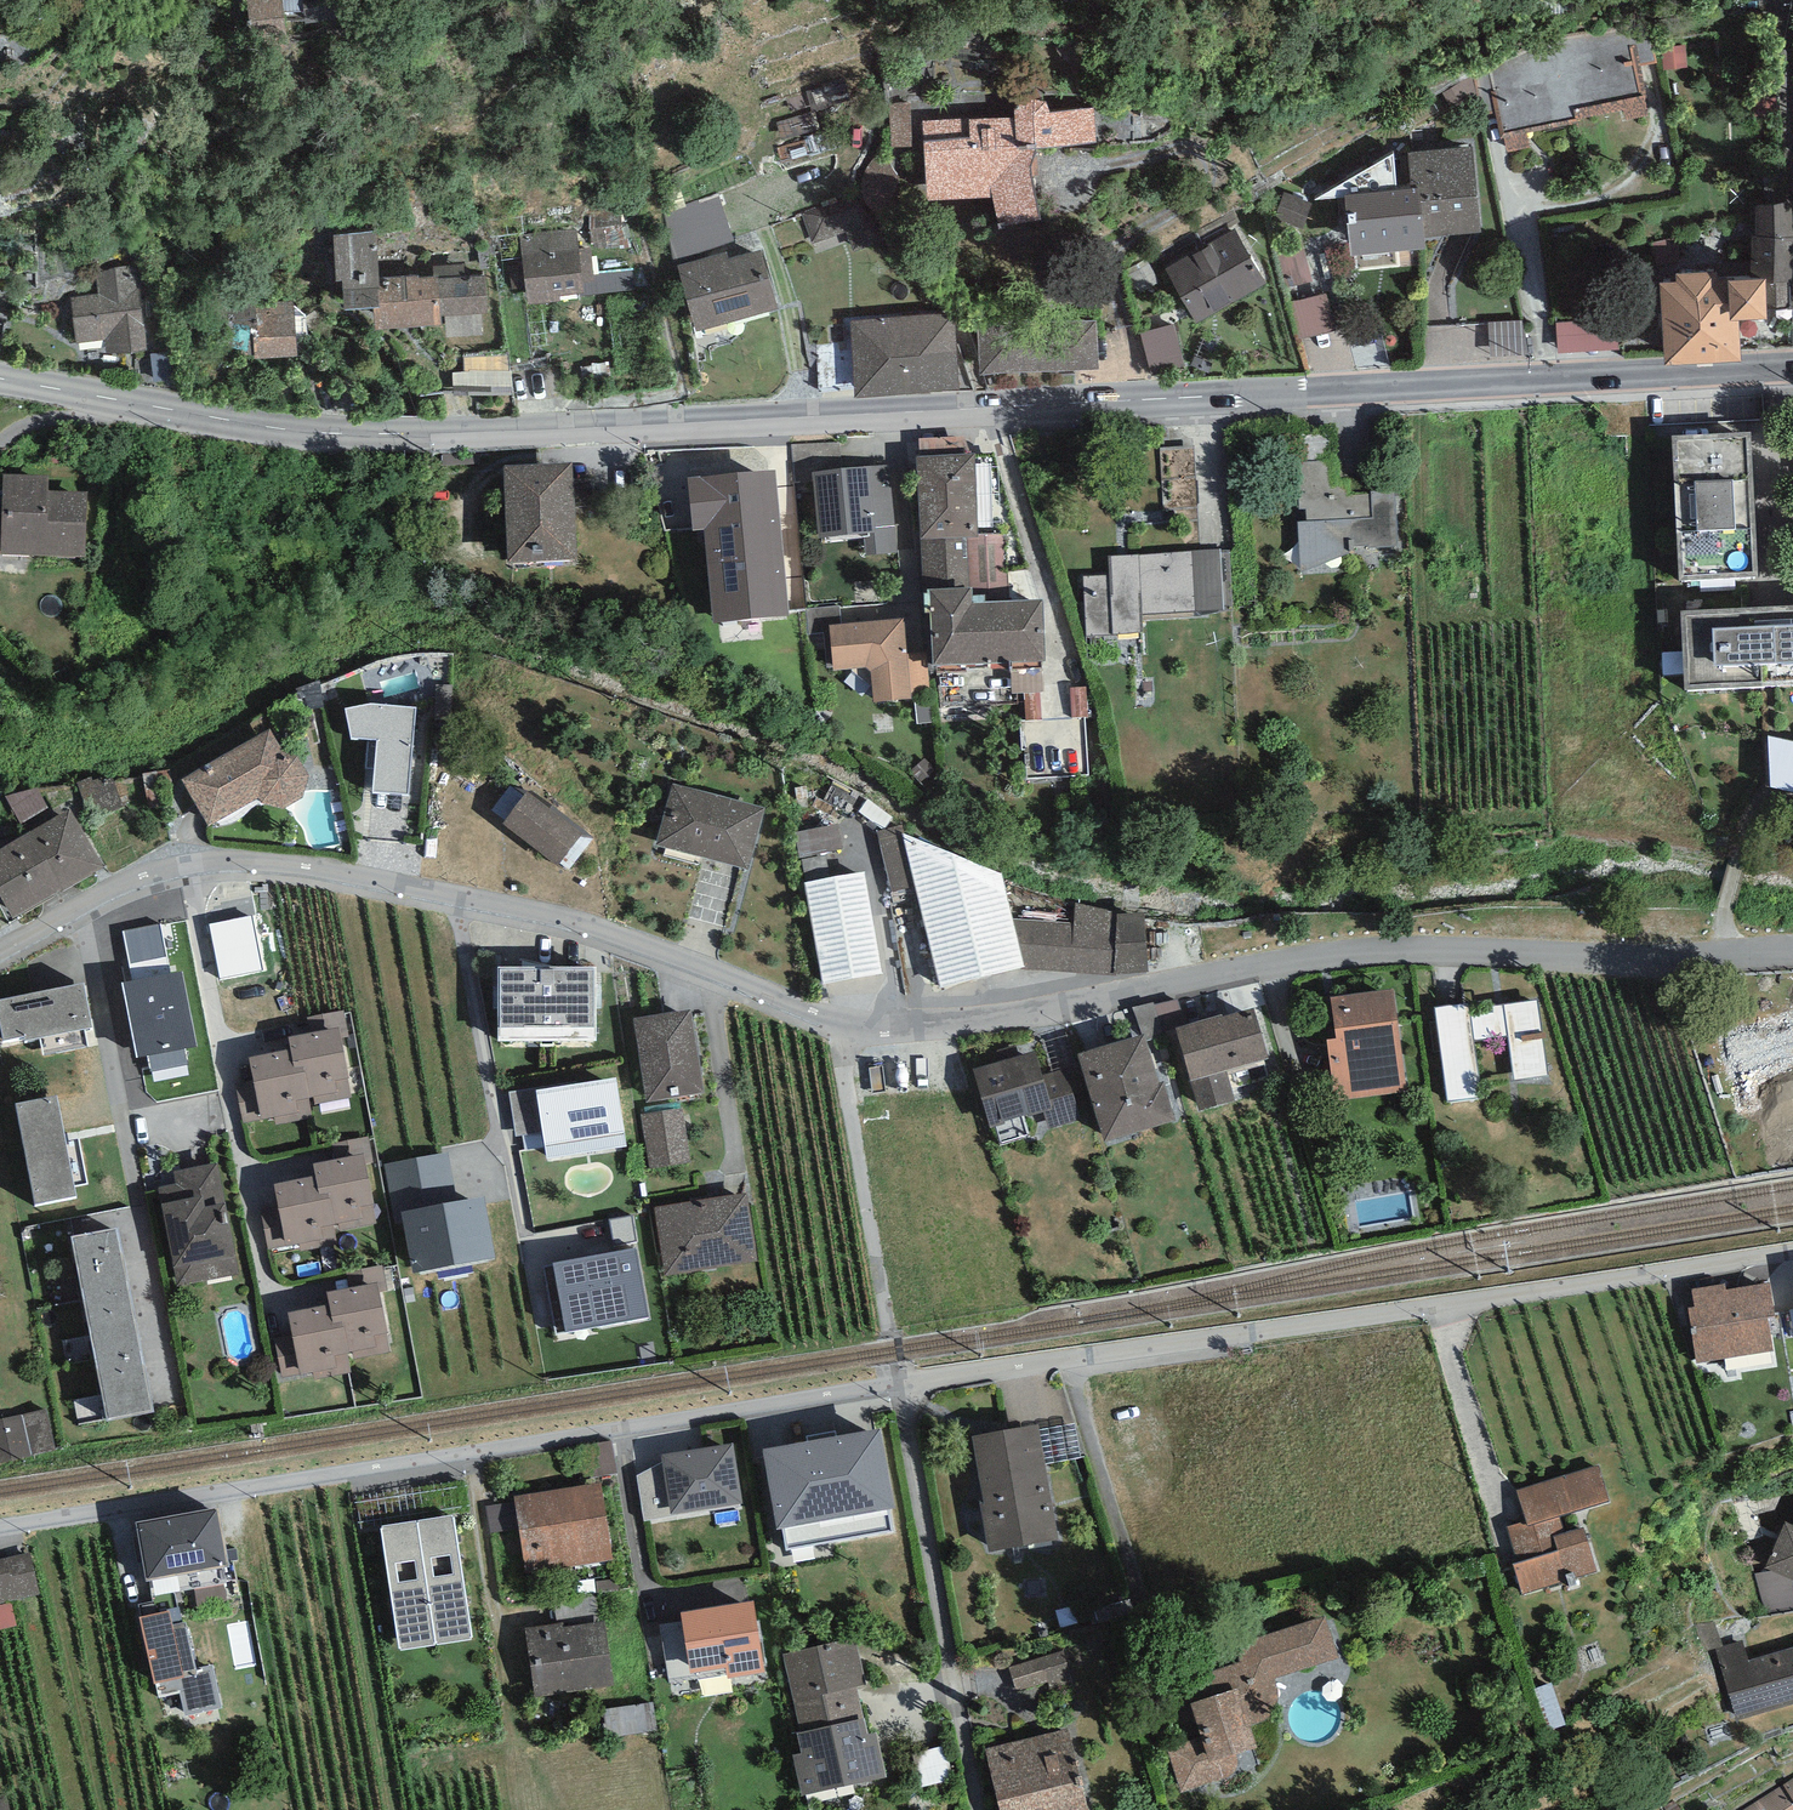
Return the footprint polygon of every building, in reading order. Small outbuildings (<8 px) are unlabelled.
[(251,23),(283,19),(282,0),(247,0),(249,19),(251,23)] [(304,20),(341,15),(339,0),(302,0),(304,20)] [(1632,25),(1560,38),(1576,120),(1624,111),(1626,120),(1646,116),(1644,106),(1647,105),(1632,25)] [(1507,152),(1531,147),(1527,133),(1577,123),(1576,120),(1560,38),(1543,41),(1522,50),(1501,61),(1489,71),(1501,139),(1504,138),(1507,152)] [(1014,117),(922,121),(928,200),(993,197),(999,228),(1040,218),(1032,175),(1038,174),(1036,148),(1096,142),(1093,108),(1050,112),(1045,101),(1041,99),(1033,99),(1031,99),(1026,101),(1018,105),(1014,111),(1014,117)] [(909,103),(888,104),(890,148),(911,147),(909,103)] [(1408,153),(1412,190),(1420,189),(1425,238),(1481,233),(1472,147),(1408,153)] [(1350,257),(1426,249),(1425,238),(1420,189),(1412,190),(1396,191),(1393,154),(1315,200),(1344,198),(1350,257)] [(801,214),(811,244),(846,232),(852,252),(886,240),(868,190),(801,214)] [(718,194),(662,212),(678,260),(734,242),(718,194)] [(1752,280),(1765,279),(1766,309),(1788,308),(1788,283),(1792,283),(1792,247),(1792,204),(1755,206),(1756,237),(1750,237),(1752,280)] [(576,229),(519,235),(527,304),(560,300),(560,297),(583,295),(579,250),(576,229)] [(1265,285),(1236,231),(1165,268),(1195,323),(1265,285)] [(376,232),(333,235),(336,281),(343,281),(345,310),(374,309),(379,308),(378,290),(379,290),(379,277),(376,232)] [(591,249),(579,250),(583,295),(636,290),(635,272),(593,275),(591,249)] [(727,252),(677,265),(695,332),(778,310),(762,249),(728,258),(727,252)] [(99,293),(71,297),(77,344),(104,340),(106,355),(147,350),(136,265),(96,270),(99,293)] [(418,275),(379,277),(379,290),(378,290),(379,308),(374,309),(375,329),(442,325),(442,316),(488,313),(486,275),(465,276),(464,265),(433,267),(433,276),(418,277),(418,275)] [(1675,282),(1660,283),(1664,365),(1741,361),(1739,321),(1767,320),(1766,309),(1765,279),(1752,280),(1727,281),(1727,277),(1718,277),(1717,272),(1675,274),(1675,282)] [(1335,297),(1296,304),(1303,342),(1342,334),(1335,297)] [(253,323),(255,359),(296,357),(294,300),(223,303),(224,325),(253,323)] [(1625,346),(1623,309),(1563,312),(1565,349),(1625,346)] [(953,312),(850,321),(855,399),(959,393),(953,312)] [(1096,320),(977,326),(980,375),(1099,369),(1096,320)] [(1173,324),(1140,333),(1151,376),(1185,367),(1173,324)] [(514,380),(512,352),(465,355),(467,383),(514,380)] [(170,353),(150,355),(154,382),(173,380),(170,353)] [(1751,431),(1672,435),(1679,580),(1758,576),(1751,431)] [(1174,503),(1199,504),(1201,447),(1176,446),(1174,503)] [(975,453),(915,455),(921,591),(929,590),(972,588),(1008,587),(1005,533),(978,534),(975,453)] [(1306,521),(1298,522),(1300,574),(1351,553),(1351,547),(1398,546),(1396,488),(1370,490),(1370,494),(1345,494),(1345,460),(1296,463),(1299,509),(1305,509),(1306,521)] [(571,462),(504,464),(508,563),(577,558),(571,462)] [(888,465),(812,473),(819,538),(863,533),(866,555),(897,552),(888,465)] [(775,469),(687,477),(692,531),(704,530),(713,623),(789,616),(775,469)] [(48,477),(3,475),(0,555),(86,558),(88,493),(47,492),(48,477)] [(1220,549),(1108,556),(1109,575),(1084,576),(1086,636),(1142,632),(1142,621),(1200,616),(1223,611),(1223,607),(1231,607),(1230,552),(1221,552),(1220,549)] [(972,602),(972,588),(929,590),(932,665),(1045,660),(1043,600),(972,602)] [(1680,611),(1684,690),(1792,685),(1792,605),(1680,611)] [(839,606),(806,609),(808,635),(829,633),(828,625),(841,624),(839,606)] [(841,624),(828,625),(829,633),(832,670),(866,667),(870,670),(874,703),(912,698),(912,693),(929,692),(925,652),(907,654),(904,618),(841,624)] [(371,704),(345,709),(351,738),(377,740),(372,792),(407,795),(415,708),(371,704)] [(271,729),(182,780),(209,826),(257,799),(263,802),(285,809),(303,799),(308,775),(297,757),(281,751),(271,729)] [(1767,735),(1770,787),(1792,792),(1792,742),(1767,735)] [(935,772),(925,761),(911,773),(922,784),(935,772)] [(766,809),(674,784),(657,845),(749,870),(766,809)] [(527,791),(503,823),(558,866),(559,864),(568,871),(594,838),(552,806),(550,809),(527,791)] [(71,810),(27,835),(60,891),(103,866),(71,810)] [(808,860),(851,851),(844,823),(802,832),(808,860)] [(1002,874),(903,832),(940,988),(1026,968),(1014,919),(1002,874)] [(0,850),(0,895),(13,918),(60,891),(27,835),(0,850)] [(871,875),(808,887),(827,992),(890,980),(871,875)] [(1074,924),(1014,919),(1026,968),(1114,975),(1149,973),(1145,914),(1117,914),(1075,902),(1074,924)] [(252,916),(210,924),(220,979),(263,971),(252,916)] [(161,923),(123,930),(132,982),(123,984),(137,1059),(148,1057),(151,1072),(188,1065),(185,1049),(198,1047),(184,971),(171,973),(161,923)] [(498,967),(498,1041),(597,1041),(597,967),(498,967)] [(0,1000),(0,1022),(4,1040),(25,1036),(26,1040),(93,1027),(85,983),(0,1000)] [(1394,989),(1331,997),(1337,1039),(1326,1040),(1334,1102),(1407,1093),(1394,989)] [(1178,1000),(1155,1005),(1165,1037),(1177,1034),(1175,1028),(1187,1024),(1178,1000)] [(1468,1002),(1434,1007),(1448,1103),(1481,1098),(1473,1041),(1508,1036),(1514,1081),(1548,1076),(1537,1000),(1469,1010),(1468,1002)] [(1154,1002),(1132,1008),(1143,1034),(1146,1043),(1165,1037),(1155,1005),(1154,1002)] [(343,1009),(307,1017),(310,1033),(338,1027),(340,1037),(348,1036),(343,1009)] [(1187,1024),(1175,1028),(1177,1034),(1199,1111),(1235,1101),(1226,1071),(1268,1059),(1253,1009),(1223,1018),(1222,1014),(1187,1024)] [(634,1018),(646,1103),(704,1093),(691,1010),(634,1018)] [(1766,1079),(1792,1076),(1792,1022),(1729,1029),(1738,1110),(1769,1107),(1766,1079)] [(288,1037),(290,1049),(294,1068),(303,1066),(310,1098),(313,1098),(315,1104),(352,1097),(340,1037),(338,1027),(310,1033),(288,1037)] [(1143,1034),(1077,1054),(1104,1142),(1175,1121),(1163,1082),(1158,1084),(1146,1043),(1143,1034)] [(290,1049),(248,1058),(253,1081),(261,1119),(275,1117),(276,1125),(311,1118),(308,1099),(310,1098),(303,1066),(294,1068),(290,1049)] [(1036,1051),(973,1069),(990,1127),(1043,1112),(1049,1129),(1088,1118),(1072,1066),(1043,1074),(1036,1051)] [(542,1132),(546,1158),(627,1146),(617,1078),(536,1090),(542,1132)] [(253,1081),(236,1084),(236,1086),(243,1123),(261,1119),(253,1081)] [(516,1136),(542,1132),(536,1090),(536,1087),(509,1091),(516,1136)] [(57,1095),(15,1103),(34,1206),(76,1198),(57,1095)] [(683,1109),(641,1114),(649,1169),(691,1163),(683,1109)] [(368,1136),(332,1143),(335,1160),(363,1154),(365,1164),(374,1162),(368,1136)] [(448,1152),(384,1163),(395,1225),(403,1223),(413,1273),(495,1258),(483,1197),(457,1202),(448,1152)] [(313,1164),(316,1176),(319,1195),(328,1193),(335,1225),(339,1224),(340,1231),(377,1223),(365,1164),(363,1154),(335,1160),(313,1164)] [(176,1184),(157,1188),(175,1287),(239,1275),(218,1163),(174,1171),(176,1184)] [(316,1176),(274,1185),(278,1207),(286,1246),(300,1244),(302,1251),(337,1244),(333,1226),(335,1225),(328,1193),(319,1195),(316,1176)] [(747,1193),(654,1208),(665,1276),(758,1261),(747,1193)] [(278,1207),(261,1211),(261,1212),(268,1249),(286,1246),(278,1207)] [(633,1216),(610,1220),(614,1246),(638,1242),(633,1216)] [(117,1228),(71,1236),(72,1239),(83,1298),(129,1289),(117,1228)] [(636,1248),(552,1263),(564,1332),(648,1318),(636,1248)] [(382,1264),(346,1272),(349,1288),(377,1282),(379,1292),(388,1290),(382,1264)] [(327,1292),(330,1304),(333,1323),(342,1321),(349,1353),(353,1353),(354,1359),(391,1352),(379,1292),(377,1282),(349,1288),(327,1292)] [(1725,1284),(1692,1289),(1695,1307),(1688,1308),(1696,1364),(1774,1352),(1769,1316),(1775,1315),(1770,1282),(1726,1289),(1725,1284)] [(141,1351),(129,1289),(83,1298),(95,1360),(141,1351)] [(330,1304),(288,1313),(292,1336),(300,1374),(314,1372),(316,1380),(351,1373),(347,1354),(349,1353),(342,1321),(333,1323),(330,1304)] [(292,1336),(275,1339),(275,1341),(282,1378),(300,1374),(292,1336)] [(152,1411),(141,1351),(95,1360),(106,1420),(152,1411)] [(0,1420),(0,1462),(55,1450),(46,1409),(0,1420)] [(1038,1425),(972,1436),(983,1502),(979,1503),(987,1551),(1058,1539),(1038,1425)] [(880,1429),(763,1450),(777,1531),(783,1530),(787,1552),(894,1533),(890,1509),(895,1509),(880,1429)] [(612,1441),(578,1446),(583,1479),(617,1474),(612,1441)] [(733,1443),(661,1455),(662,1462),(636,1476),(644,1521),(677,1516),(677,1513),(743,1504),(733,1443)] [(1599,1466),(1516,1490),(1526,1522),(1506,1527),(1517,1562),(1512,1564),(1521,1595),(1597,1572),(1584,1528),(1564,1533),(1559,1515),(1609,1500),(1599,1466)] [(613,1561),(600,1483),(514,1497),(514,1501),(519,1528),(527,1575),(613,1561)] [(514,1501),(485,1506),(489,1533),(519,1528),(514,1501)] [(216,1508),(135,1522),(146,1582),(227,1567),(216,1508)] [(453,1516),(417,1522),(436,1644),(472,1639),(453,1516)] [(1785,1521),(1765,1568),(1772,1571),(1792,1580),(1792,1524),(1785,1521)] [(379,1528),(398,1650),(436,1644),(417,1522),(379,1528)] [(0,1559),(0,1630),(16,1626),(11,1601),(40,1594),(30,1552),(0,1559)] [(1755,1574),(1767,1616),(1792,1611),(1792,1580),(1772,1571),(1755,1574)] [(553,1599),(556,1623),(563,1622),(564,1627),(601,1622),(596,1593),(553,1599)] [(754,1601),(680,1612),(690,1673),(726,1668),(728,1678),(765,1672),(754,1601)] [(169,1610),(139,1617),(154,1684),(155,1684),(159,1698),(180,1694),(185,1715),(223,1707),(213,1665),(197,1668),(186,1622),(172,1625),(169,1610)] [(1325,1616),(1233,1644),(1240,1663),(1199,1675),(1206,1698),(1190,1703),(1200,1737),(1167,1747),(1181,1793),(1230,1777),(1233,1774),(1237,1769),(1237,1763),(1236,1755),(1258,1749),(1251,1725),(1271,1718),(1268,1710),(1274,1706),(1278,1700),(1278,1692),(1278,1687),(1275,1679),(1339,1657),(1325,1616)] [(556,1623),(525,1628),(535,1697),(614,1686),(605,1622),(601,1622),(564,1627),(563,1622),(556,1623)] [(1715,1622),(1694,1625),(1703,1653),(1715,1648),(1723,1646),(1715,1622)] [(783,1654),(801,1733),(864,1718),(856,1687),(865,1685),(854,1638),(783,1654)] [(1715,1648),(1736,1721),(1792,1704),(1792,1647),(1748,1660),(1743,1640),(1723,1646),(1715,1648)] [(1066,1648),(1009,1669),(1022,1702),(1078,1682),(1066,1648)] [(1554,1736),(1571,1732),(1558,1688),(1542,1692),(1554,1736)] [(660,1703),(611,1706),(613,1733),(661,1730),(660,1703)] [(868,1734),(864,1718),(801,1733),(796,1733),(801,1754),(793,1756),(802,1796),(887,1777),(877,1732),(868,1734)] [(985,1749),(1000,1809),(1088,1809),(1068,1730),(985,1749)] [(1743,1809),(1792,1809),(1792,1779),(1743,1809)]
